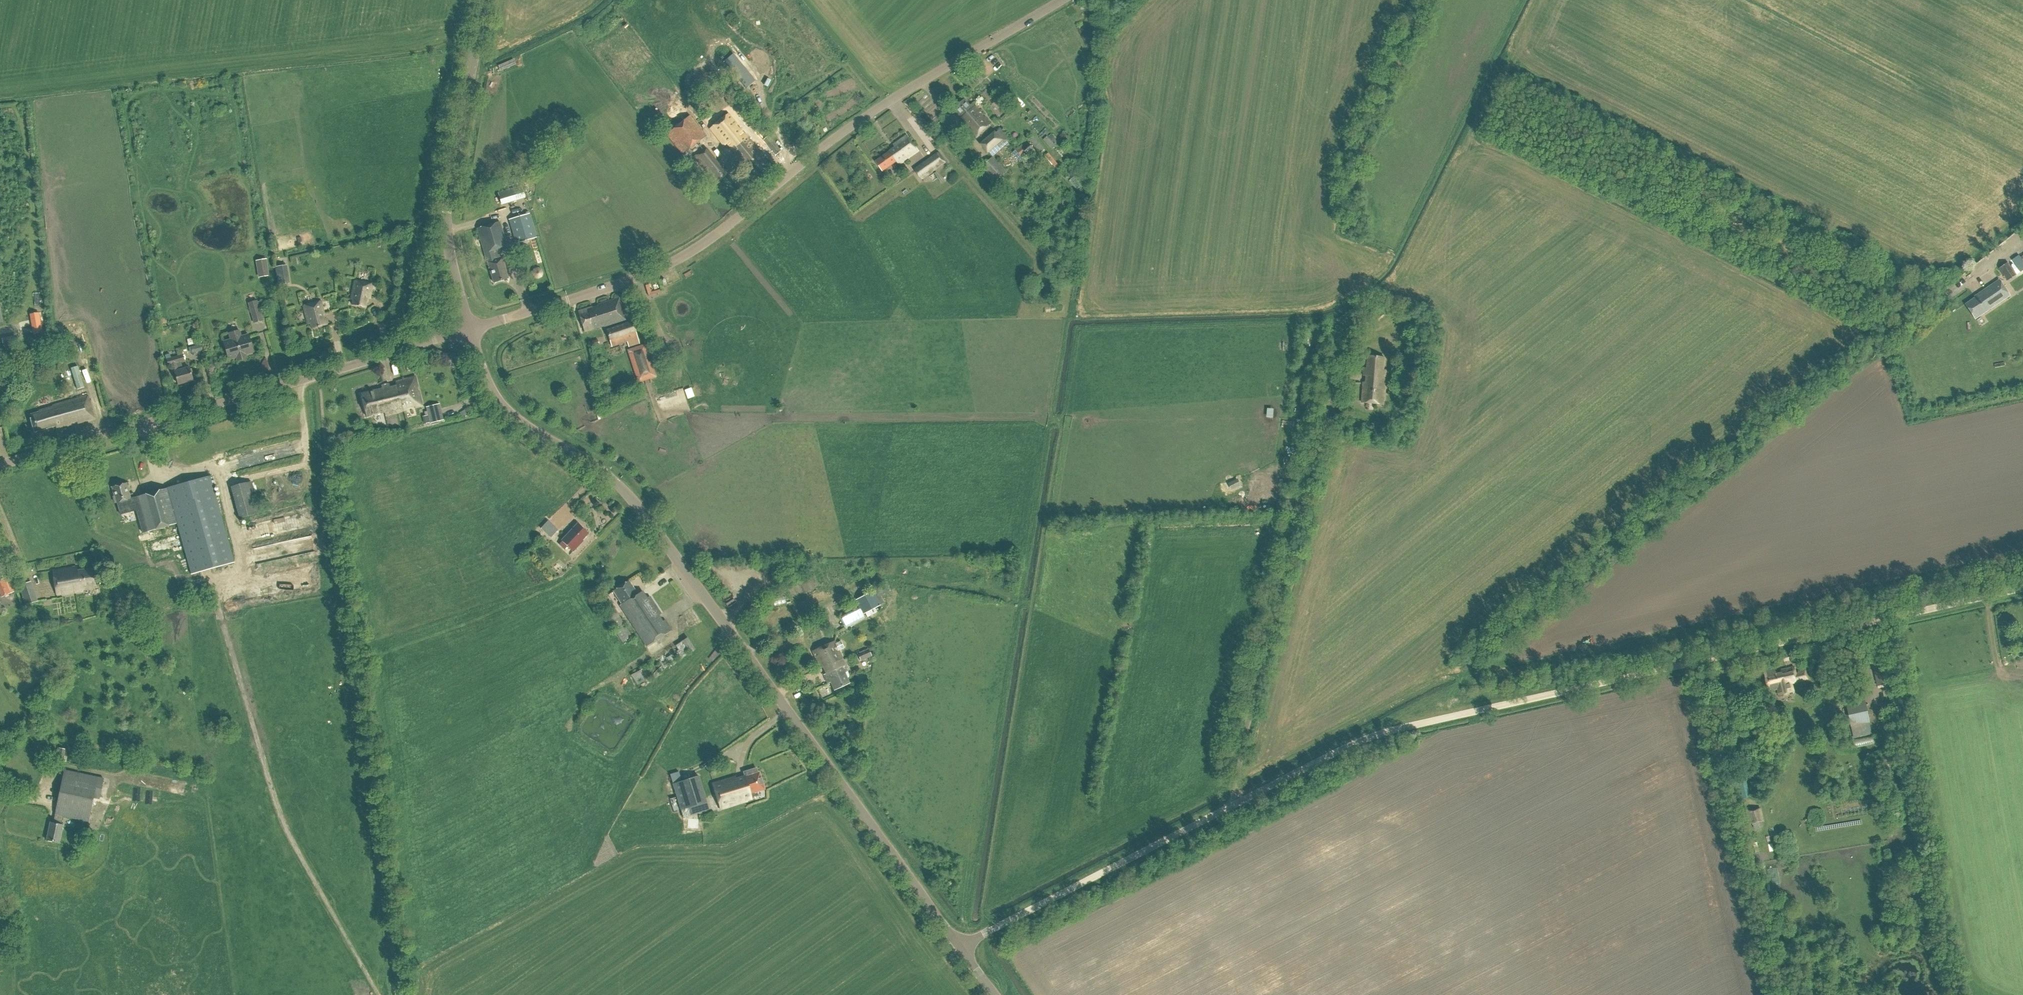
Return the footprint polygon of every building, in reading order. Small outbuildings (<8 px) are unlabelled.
[(734,52),(724,60),(746,87),(756,79),(734,52)] [(734,100),(730,103),(734,109),(738,106),(734,100)] [(975,137),(990,124),(973,105),(970,107),(965,101),(954,110),(965,123),(964,124),(975,137)] [(726,144),(742,132),(728,114),(711,128),(724,146),(726,144)] [(705,136),(689,116),(666,135),(682,154),(705,136)] [(1001,129),(983,145),(988,152),(992,156),(1011,140),(1001,129)] [(756,180),(771,168),(763,158),(764,157),(745,132),(727,146),(733,154),(732,155),(751,179),(754,177),(756,180)] [(763,140),(776,155),(781,151),(768,136),(763,140)] [(899,165),(918,151),(907,136),(894,145),(895,148),(876,162),(883,172),(897,162),(899,165)] [(1031,146),(1025,152),(1028,155),(1030,153),(1032,155),(1036,151),(1031,146)] [(717,182),(726,175),(705,147),(694,156),(708,174),(709,173),(717,182)] [(1020,162),(1026,157),(1018,148),(1013,153),(1020,162)] [(680,157),(697,188),(706,182),(689,152),(680,157)] [(940,154),(916,170),(921,178),(922,179),(946,163),(940,154)] [(1041,154),(1035,160),(1041,167),(1047,161),(1041,154)] [(1023,164),(1026,168),(1035,160),(1031,157),(1023,164)] [(982,168),(996,182),(1006,172),(993,158),(982,168)] [(498,193),(501,202),(525,195),(522,185),(498,193)] [(529,215),(509,220),(516,244),(536,238),(529,215)] [(494,283),(508,279),(502,258),(500,252),(494,254),(493,250),(506,247),(499,223),(480,229),(478,229),(494,283)] [(2022,259),(2020,257),(2011,263),(2016,271),(2022,267),(2022,261),(2022,259)] [(256,260),(259,277),(269,275),(267,258),(256,260)] [(2000,269),(2008,281),(2017,274),(2009,262),(2000,269)] [(275,267),(278,285),(289,283),(287,265),(275,267)] [(1965,305),(1967,308),(1975,320),(2009,297),(2000,283),(1998,280),(1974,296),(1975,298),(1965,305)] [(369,299),(372,285),(354,281),(351,299),(353,300),(352,305),(365,308),(367,298),(369,299)] [(591,307),(578,311),(579,312),(585,332),(625,320),(619,299),(619,298),(597,305),(598,306),(591,308),(591,307)] [(248,303),(254,322),(263,320),(257,301),(248,303)] [(327,325),(320,301),(303,306),(308,324),(310,324),(312,329),(327,325)] [(244,306),(234,306),(234,328),(243,328),(244,306)] [(308,336),(305,316),(291,318),(293,337),(308,336)] [(628,342),(629,347),(640,343),(633,321),(607,329),(613,347),(628,342)] [(243,355),(253,353),(248,335),(242,337),(240,329),(228,332),(230,340),(223,342),(228,360),(238,357),(239,359),(243,357),(243,355)] [(645,344),(628,350),(638,382),(656,376),(651,361),(648,362),(646,355),(649,354),(645,344)] [(662,364),(673,360),(671,353),(660,358),(662,364)] [(182,368),(180,362),(184,361),(183,355),(166,359),(168,366),(169,366),(171,372),(174,372),(178,385),(193,380),(189,366),(182,368)] [(1384,371),(1386,359),(1369,357),(1368,369),(1366,369),(1363,403),(1384,406),(1388,372),(1384,371)] [(78,366),(70,368),(76,390),(84,387),(78,366)] [(396,382),(397,386),(403,411),(406,410),(405,408),(414,406),(415,408),(421,407),(414,378),(396,382)] [(403,411),(397,386),(390,387),(389,384),(380,386),(381,390),(360,395),(366,418),(384,413),(385,415),(403,411)] [(58,430),(95,419),(89,397),(36,412),(37,415),(30,417),(35,434),(57,427),(58,430)] [(426,407),(430,423),(443,420),(439,404),(426,407)] [(409,428),(427,425),(424,408),(406,411),(409,428)] [(91,429),(93,436),(101,435),(100,428),(91,429)] [(233,474),(235,480),(247,478),(245,472),(233,474)] [(226,536),(210,476),(179,484),(179,486),(168,489),(129,499),(125,483),(111,486),(114,495),(112,495),(115,504),(123,501),(124,505),(138,501),(146,532),(177,523),(180,533),(149,542),(153,558),(184,550),(191,575),(234,563),(226,536)] [(230,488),(239,520),(260,514),(250,482),(230,488)] [(268,488),(260,491),(264,501),(272,498),(268,488)] [(94,506),(106,506),(106,490),(94,490),(94,506)] [(93,521),(99,518),(96,511),(90,513),(93,521)] [(240,541),(288,526),(284,513),(236,528),(240,541)] [(537,524),(549,536),(556,529),(544,517),(537,524)] [(567,546),(573,552),(583,542),(581,541),(588,534),(577,523),(561,540),(562,542),(559,545),(564,550),(567,546)] [(256,541),(257,548),(247,548),(247,551),(253,551),(253,552),(259,552),(260,556),(270,556),(269,540),(256,541)] [(278,546),(279,558),(294,557),(293,545),(278,546)] [(556,572),(562,566),(558,562),(552,568),(556,572)] [(100,584),(97,568),(77,571),(77,568),(53,572),(56,595),(61,594),(62,596),(83,593),(82,591),(94,590),(94,585),(100,584)] [(17,590),(11,576),(0,581),(0,595),(1,597),(17,590)] [(621,604),(618,606),(634,629),(645,647),(670,630),(671,629),(665,619),(663,621),(662,621),(658,615),(659,615),(661,613),(650,596),(648,597),(647,598),(646,597),(642,591),(641,591),(637,594),(637,593),(629,581),(628,581),(613,591),(621,604)] [(19,586),(25,605),(37,601),(30,582),(19,586)] [(859,608),(841,617),(846,627),(864,618),(862,614),(883,603),(875,589),(855,600),(859,608)] [(835,663),(842,660),(838,651),(843,648),(840,641),(835,644),(834,642),(812,652),(820,669),(823,667),(834,662),(835,663)] [(673,645),(614,676),(619,686),(678,655),(673,645)] [(858,654),(860,660),(871,655),(869,650),(858,654)] [(1791,660),(1790,654),(1782,655),(1783,662),(1791,660)] [(1872,659),(1877,686),(1889,683),(1883,657),(1872,659)] [(847,673),(842,660),(835,663),(834,662),(823,667),(826,674),(823,676),(827,685),(830,684),(834,691),(850,684),(845,674),(847,673)] [(1764,670),(1764,673),(1768,692),(1777,690),(1777,692),(1778,695),(1794,691),(1793,685),(1793,684),(1807,681),(1804,670),(1798,671),(1798,672),(1796,673),(1796,672),(1795,668),(1794,666),(1781,669),(1781,672),(1776,673),(1775,670),(1775,668),(1764,670)] [(685,669),(672,669),(672,679),(686,679),(685,669)] [(1905,696),(1889,698),(1890,712),(1892,712),(1906,711),(1905,696)] [(1845,704),(1850,727),(1869,722),(1870,722),(1864,699),(1845,704)] [(1869,722),(1850,727),(1853,738),(1872,734),(1869,722)] [(57,758),(66,759),(67,753),(65,753),(66,748),(59,747),(57,758)] [(752,794),(763,791),(758,774),(756,767),(742,772),(744,778),(735,781),(734,778),(712,785),(720,810),(747,802),(747,801),(754,799),(752,794)] [(88,822),(94,798),(99,799),(103,780),(98,779),(63,771),(52,823),(50,822),(46,840),(59,843),(63,825),(61,825),(63,816),(88,822)] [(654,787),(664,787),(663,777),(654,778),(654,787)] [(680,809),(688,806),(690,815),(691,815),(698,812),(696,804),(705,801),(697,777),(682,781),(673,784),(672,785),(680,809)] [(1748,824),(1752,823),(1753,827),(1755,829),(1757,830),(1759,829),(1761,828),(1761,824),(1760,821),(1763,820),(1760,807),(1745,810),(1748,824)]
